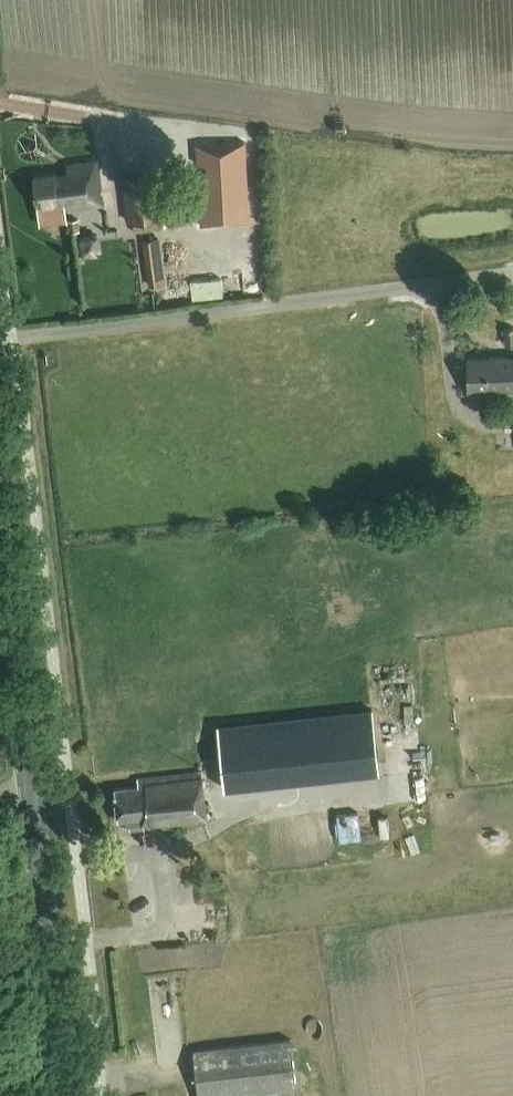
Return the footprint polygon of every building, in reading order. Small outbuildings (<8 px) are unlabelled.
[(199,208),(200,227),(216,226),(216,223),(234,222),(234,225),(250,225),(245,144),(196,146),(197,165),(205,165),(208,208),(199,208)] [(67,221),(66,210),(102,205),(97,161),(67,165),(68,173),(34,178),(40,225),(67,221)] [(158,230),(156,218),(162,218),(156,173),(123,177),(129,222),(132,221),(133,233),(158,230)] [(68,233),(80,232),(78,221),(67,222),(68,233)] [(98,233),(83,234),(84,249),(100,247),(98,233)] [(160,239),(142,242),(149,288),(163,286),(166,285),(160,239)] [(196,277),(197,295),(228,294),(227,276),(196,277)] [(502,346),(512,346),(512,331),(512,329),(501,330),(502,346)] [(468,359),(469,392),(512,390),(512,357),(468,359)] [(370,711),(216,727),(223,789),(376,773),(370,711)] [(127,831),(207,823),(201,773),(138,780),(138,788),(115,790),(118,821),(126,820),(127,831)] [(341,812),(345,839),(368,836),(363,809),(341,812)] [(145,834),(136,834),(137,846),(146,845),(145,834)] [(193,1051),(199,1095),(260,1095),(260,1092),(297,1088),(291,1040),(193,1051)]
